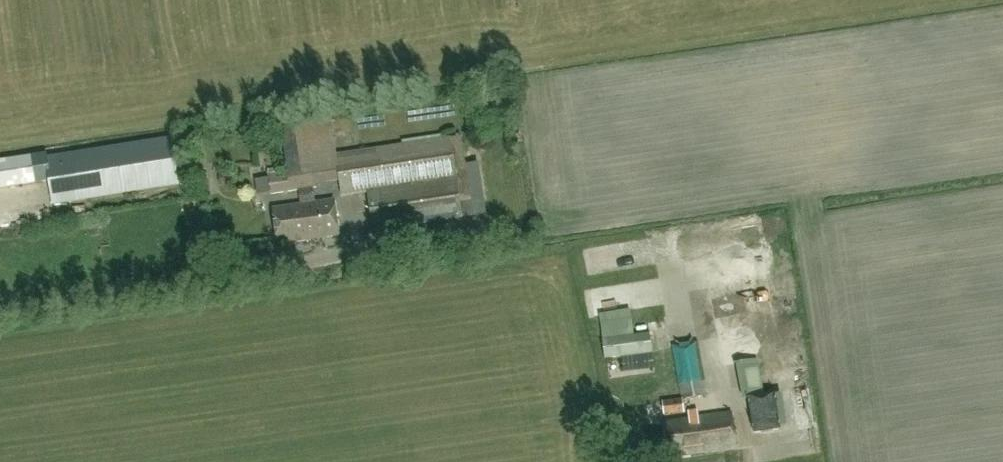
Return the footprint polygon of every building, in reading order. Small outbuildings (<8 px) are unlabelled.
[(331,111),(330,111),(280,118),(287,170),(268,172),(271,192),(317,186),(317,183),(341,179),(337,152),(331,111)] [(340,130),(340,140),(359,140),(358,129),(340,130)] [(461,134),(337,152),(341,179),(343,194),(368,190),(373,229),(473,213),(461,134)] [(0,160),(0,187),(50,179),(54,203),(179,184),(171,135),(49,154),(47,155),(47,152),(0,160)] [(209,181),(200,182),(202,198),(211,196),(209,181)] [(334,197),(322,199),(324,212),(303,215),(305,225),(295,226),(297,239),(339,233),(334,197)] [(324,212),(322,199),(272,206),(278,242),(297,239),(295,226),(305,225),(303,215),(324,212)] [(726,247),(730,265),(744,263),(740,244),(726,247)] [(750,307),(744,264),(726,267),(723,248),(711,250),(727,355),(750,352),(743,308),(750,307)] [(618,287),(594,290),(597,316),(640,311),(636,283),(617,285),(618,287)] [(651,330),(603,336),(605,358),(654,353),(651,330)] [(707,393),(697,341),(673,345),(682,398),(707,393)] [(757,359),(737,363),(743,398),(750,397),(756,432),(779,427),(780,432),(800,429),(793,385),(773,388),(773,392),(765,394),(759,359),(757,359)] [(663,416),(684,414),(682,400),(662,402),(663,416)] [(666,420),(671,455),(738,445),(733,410),(666,420)]
